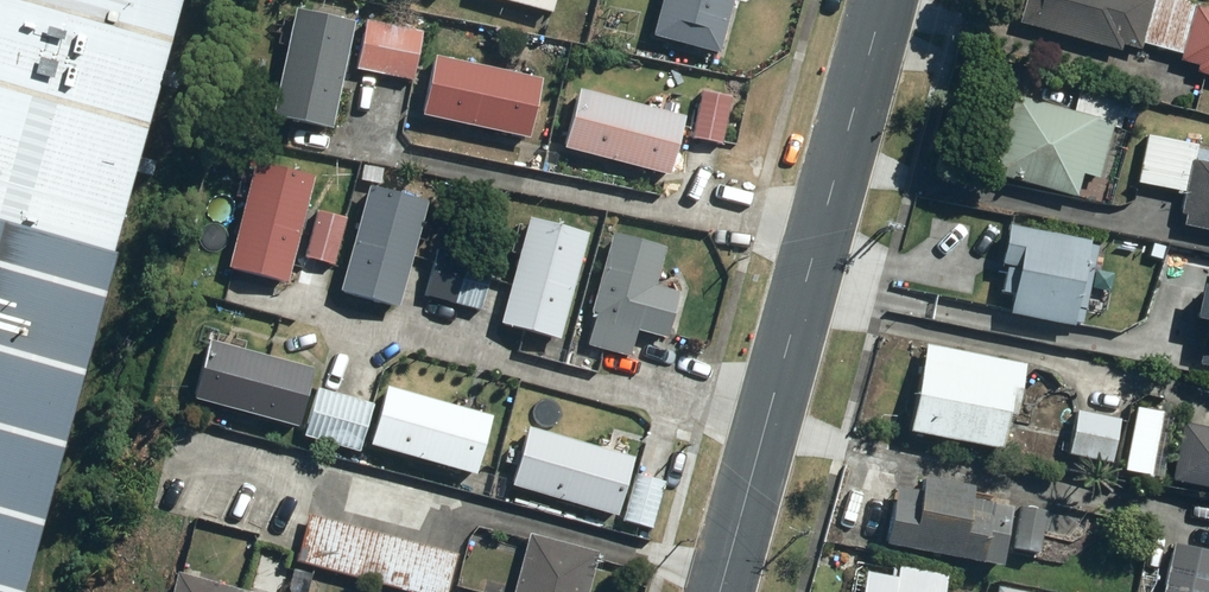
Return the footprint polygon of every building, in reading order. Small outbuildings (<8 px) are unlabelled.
[(101,248),(179,0),(0,0),(0,591),(1,591),(101,248)] [(563,0),(521,0),(560,11),(563,0)] [(661,35),(727,52),(740,0),(670,0),(661,35)] [(1187,80),(1208,86),(1208,18),(1192,13),(1195,3),(1183,0),(1148,0),(1147,0),(1018,0),(1014,13),(1009,29),(1112,58),(1114,51),(1135,57),(1137,48),(1174,59),(1172,67),(1189,72),(1187,80)] [(364,20),(300,6),(276,116),(340,130),(364,20)] [(431,26),(370,17),(362,70),(423,79),(431,26)] [(549,76),(440,53),(427,113),(536,136),(549,76)] [(691,115),(585,87),(570,145),(676,173),(691,115)] [(739,96),(708,89),(697,135),(729,142),(739,96)] [(1073,98),(1068,117),(975,93),(960,147),(982,153),(975,180),(1069,205),(1076,178),(1094,183),(1108,133),(1115,135),(1122,111),(1073,98)] [(1187,165),(1192,145),(1146,134),(1134,187),(1179,198),(1172,228),(1208,237),(1208,170),(1187,165)] [(323,170),(262,154),(233,266),(294,282),(323,170)] [(435,197),(377,181),(346,290),(404,306),(435,197)] [(351,218),(320,209),(308,254),(339,263),(351,218)] [(597,231),(537,215),(507,321),(567,338),(597,231)] [(597,311),(601,312),(592,345),(634,357),(642,328),(672,337),(685,291),(661,285),(671,246),(620,232),(597,311)] [(994,274),(1005,276),(1001,303),(1009,304),(1005,326),(1072,338),(1081,290),(1088,248),(1002,233),(994,274)] [(504,262),(442,244),(427,294),(489,312),(504,262)] [(1197,282),(1183,361),(1208,365),(1208,284),(1197,282)] [(319,385),(324,366),(218,337),(201,397),(307,426),(319,385)] [(1017,369),(917,349),(899,439),(999,459),(1017,369)] [(387,404),(376,445),(482,475),(498,415),(393,385),(387,404)] [(382,402),(322,386),(308,435),(368,452),(382,402)] [(1154,415),(1130,410),(1116,478),(1140,483),(1154,415)] [(1114,423),(1068,412),(1057,462),(1103,472),(1114,423)] [(644,454),(536,424),(519,485),(627,516),(644,454)] [(1175,428),(1162,486),(1208,496),(1208,435),(1175,428)] [(671,477),(643,470),(631,519),(658,526),(671,477)] [(1043,510),(963,504),(965,495),(914,482),(910,498),(887,492),(873,550),(988,580),(995,554),(1031,562),(1043,510)] [(609,551),(535,530),(517,591),(597,591),(609,551)] [(1169,547),(1161,591),(1208,591),(1208,554),(1169,547)] [(182,566),(175,591),(272,591),(182,566)] [(882,584),(851,575),(846,591),(936,591),(939,583),(886,569),(882,584)]
